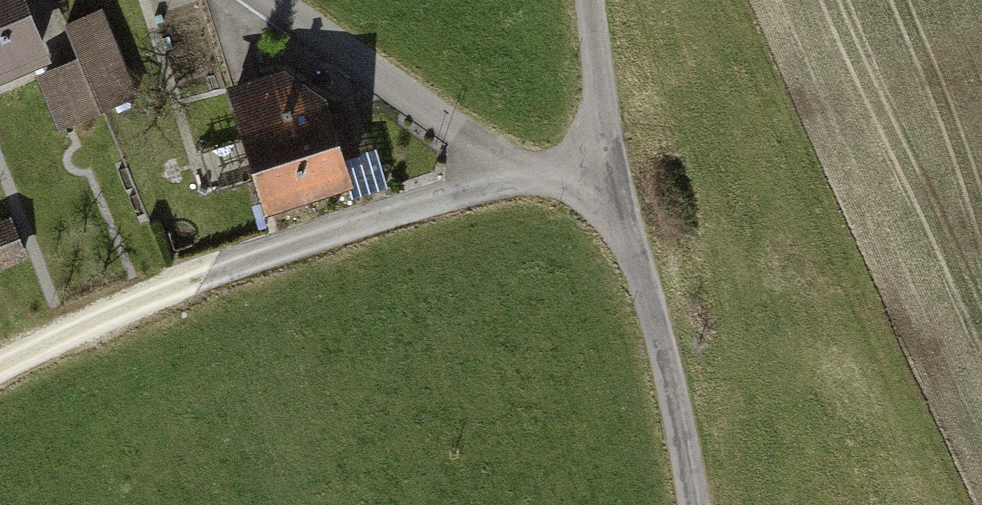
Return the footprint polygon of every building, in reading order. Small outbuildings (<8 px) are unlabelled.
[(48,74),(18,0),(0,0),(0,93),(48,74)] [(79,65),(36,82),(56,132),(137,100),(104,17),(66,32),(79,65)] [(285,78),(224,96),(266,223),(352,195),(342,166),(362,160),(354,135),(347,116),(327,122),(320,103),(285,78)]
